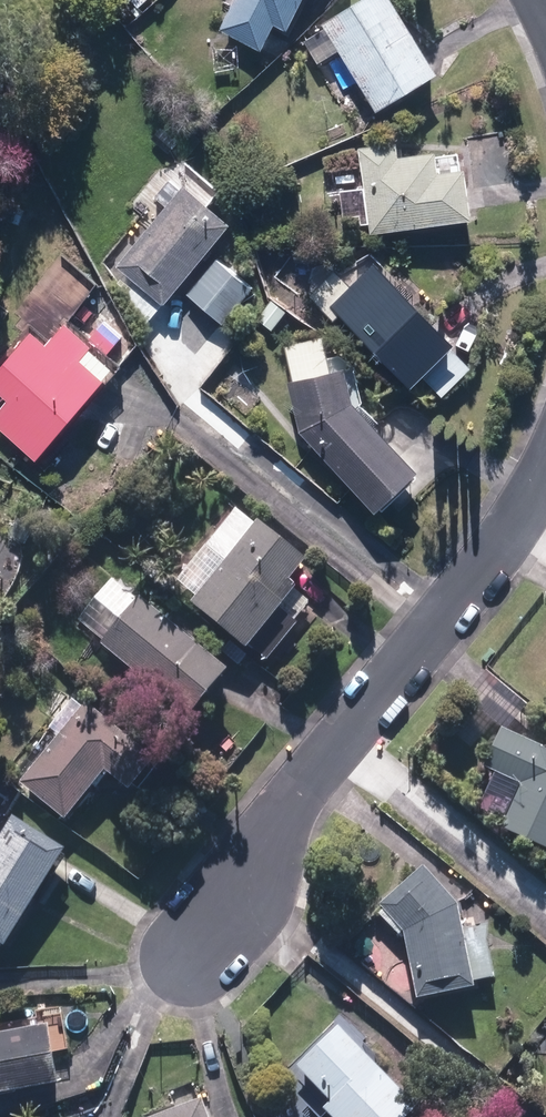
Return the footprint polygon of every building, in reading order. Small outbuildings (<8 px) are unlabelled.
[(261,52),(271,31),(289,40),(309,0),(233,0),(218,31),(261,52)] [(321,27),(300,40),(336,98),(357,84),(377,116),(437,79),(388,0),(365,0),(321,27)] [(358,150),(361,171),(335,174),(344,239),(381,234),(471,223),(463,161),(436,164),(434,151),(407,155),(406,144),(358,150)] [(116,284),(146,326),(170,298),(231,228),(185,189),(170,176),(151,198),(166,212),(117,267),(125,274),(116,284)] [(253,287),(217,258),(187,295),(224,324),(253,287)] [(330,319),(336,314),(408,391),(421,379),(439,398),(471,368),(373,263),(347,287),(334,272),(308,296),(330,319)] [(272,299),(253,320),(271,336),(290,315),(272,299)] [(7,403),(0,412),(0,431),(40,464),(115,375),(91,354),(96,348),(63,321),(44,344),(28,331),(0,365),(0,396),(7,403)] [(236,341),(223,331),(202,357),(215,368),(236,341)] [(285,347),(293,383),(288,384),(298,431),(374,515),(418,475),(363,415),(354,370),(330,375),(323,339),(285,347)] [(170,593),(231,642),(221,655),(239,669),(249,657),(246,654),(250,649),(268,663),(315,605),(290,585),(305,566),(237,511),(170,593)] [(227,679),(114,579),(75,623),(188,723),(227,679)] [(128,795),(156,760),(86,704),(22,784),(69,822),(105,777),(128,795)] [(498,734),(482,772),(517,787),(500,828),(545,848),(545,755),(498,734)] [(16,820),(0,844),(0,948),(5,951),(68,853),(16,820)] [(473,989),(472,983),(496,978),(484,920),(460,925),(456,905),(423,869),(386,903),(373,915),(394,939),(401,932),(415,1001),(473,989)] [(328,1102),(321,1108),(329,1116),(412,1116),(418,1112),(339,1025),(294,1065),(328,1102)] [(0,1036),(0,1097),(58,1087),(48,1028),(0,1036)] [(201,1097),(148,1116),(208,1116),(201,1097)]
